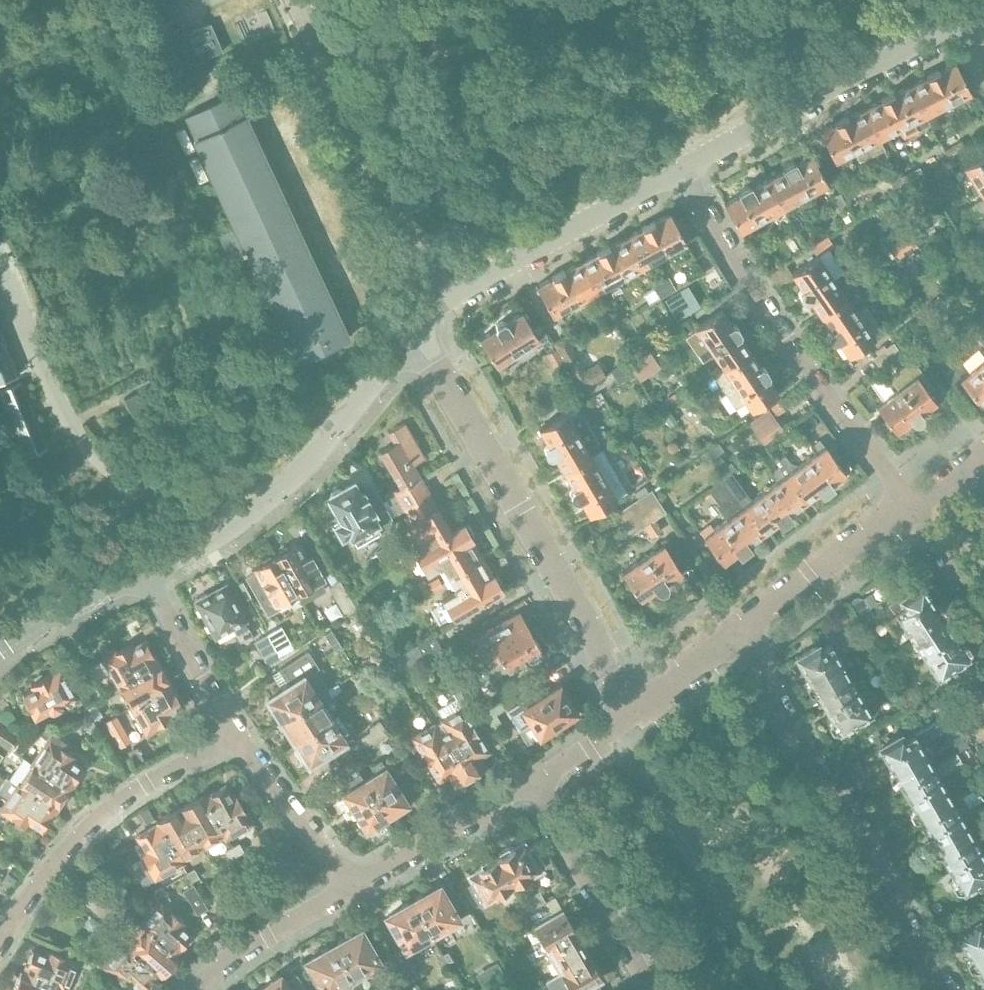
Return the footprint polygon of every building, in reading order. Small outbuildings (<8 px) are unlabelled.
[(176,6),(189,0),(146,0),(177,72),(222,52),(210,24),(188,34),(176,6)] [(970,93),(955,63),(937,72),(952,102),(970,93)] [(952,102),(937,72),(911,85),(925,116),(952,102)] [(925,116),(911,85),(863,109),(879,139),(899,129),(904,139),(930,125),(925,116)] [(339,316),(285,199),(247,118),(246,118),(245,117),(244,118),(234,95),(185,118),(194,140),(193,141),(204,163),(202,164),(203,166),(205,166),(214,186),(213,186),(214,189),(215,188),(224,207),(222,208),(224,210),(225,210),(235,231),(220,238),(230,259),(244,253),(244,254),(246,254),(255,271),(253,272),(254,275),(256,274),(265,294),(264,295),(265,297),(266,297),(275,316),(274,316),(275,319),(277,319),(297,362),(324,350),(348,339),(339,317),(339,316)] [(879,139),(863,109),(819,132),(834,162),(853,152),(859,163),(884,150),(879,139)] [(962,167),(983,199),(961,214),(967,224),(983,213),(983,153),(962,167)] [(827,184),(811,156),(796,165),(794,161),(782,168),(784,171),(768,180),(783,208),(827,184)] [(925,179),(919,167),(899,177),(905,189),(925,179)] [(894,191),(902,187),(894,172),(887,176),(894,191)] [(783,208),(768,180),(751,189),(750,186),(738,192),(739,196),(724,204),(739,232),(783,208)] [(846,204),(840,193),(833,197),(839,208),(846,204)] [(942,211),(931,194),(919,201),(930,218),(942,211)] [(686,244),(669,214),(626,238),(642,267),(686,244)] [(802,227),(796,217),(790,221),(796,231),(802,227)] [(899,260),(918,248),(910,236),(891,248),(899,260)] [(834,279),(844,272),(829,249),(833,246),(827,237),(811,248),(817,256),(791,274),(801,289),(799,292),(799,296),(801,300),(805,301),(809,300),(819,315),(857,288),(852,281),(841,289),(834,279)] [(642,267),(626,238),(580,263),(596,293),(642,267)] [(596,293),(580,263),(536,287),(552,316),(596,293)] [(775,271),(770,264),(764,269),(768,276),(775,271)] [(906,277),(899,266),(888,273),(896,284),(906,277)] [(669,292),(663,281),(655,286),(661,297),(669,292)] [(660,299),(654,288),(643,294),(649,305),(660,299)] [(882,330),(865,307),(858,312),(852,305),(863,297),(857,288),(819,315),(830,331),(828,334),(827,338),(830,341),(833,342),(837,341),(848,356),(874,338),(873,336),(882,330)] [(749,351),(739,336),(740,332),(736,326),(731,325),(721,310),(695,328),(722,369),(723,370),(749,351)] [(539,340),(522,313),(506,323),(502,322),(496,326),(495,330),(479,340),(496,367),(539,340)] [(0,333),(0,383),(17,376),(0,333)] [(585,370),(566,335),(552,343),(556,349),(564,364),(580,391),(606,377),(598,363),(585,370)] [(914,349),(903,336),(893,344),(900,355),(903,358),(914,349)] [(881,369),(900,355),(893,344),(873,359),(881,369)] [(640,382),(668,362),(661,352),(653,357),(646,348),(634,357),(627,362),(627,363),(635,374),(640,382)] [(564,364),(556,349),(546,355),(554,370),(564,364)] [(767,378),(768,373),(764,367),(759,366),(749,351),(723,370),(722,369),(719,372),(713,376),(735,409),(745,402),(751,411),(777,393),(767,378)] [(936,402),(927,391),(934,386),(913,360),(890,378),(898,390),(876,406),(895,432),(910,421),(913,423),(917,423),(921,421),(922,417),(921,413),(936,402)] [(635,374),(627,363),(611,372),(617,384),(635,374)] [(969,375),(959,363),(947,373),(946,380),(961,397),(968,390),(980,405),(983,401),(983,363),(969,375)] [(718,372),(713,364),(704,370),(709,377),(718,372)] [(21,381),(0,389),(0,396),(25,459),(48,449),(21,381)] [(161,409),(150,387),(124,400),(135,422),(161,409)] [(668,405),(678,398),(674,393),(664,400),(668,405)] [(783,430),(775,418),(785,410),(779,402),(749,424),(764,444),(783,430)] [(667,409),(660,414),(669,428),(676,423),(667,409)] [(599,443),(582,413),(570,420),(566,413),(538,429),(547,445),(545,448),(544,452),(546,455),(550,457),(554,456),(563,472),(591,456),(600,451),(597,445),(599,443)] [(424,459),(404,425),(389,434),(395,444),(384,450),(380,453),(401,490),(400,491),(400,492),(421,480),(413,466),(424,459)] [(830,483),(844,473),(825,447),(824,447),(820,441),(811,447),(816,453),(794,470),(787,461),(778,468),(804,503),(819,491),(821,495),(832,486),(830,483)] [(627,493),(601,450),(600,451),(591,456),(563,472),(573,489),(570,492),(570,496),(572,499),(575,501),(579,500),(588,516),(627,493)] [(801,505),(804,503),(778,468),(771,474),(777,483),(751,501),(742,488),(734,494),(744,507),(763,533),(778,522),(780,525),(791,517),(789,514),(801,505)] [(451,532),(421,480),(400,492),(397,494),(396,493),(394,494),(392,490),(384,494),(395,514),(396,515),(398,516),(399,516),(401,516),(401,515),(402,513),(402,512),(404,511),(407,516),(404,518),(408,525),(406,525),(420,548),(414,552),(416,556),(410,559),(417,570),(422,567),(426,574),(438,568),(444,579),(448,577),(482,557),(472,539),(478,535),(471,524),(465,527),(463,525),(451,532)] [(395,524),(375,491),(366,496),(364,492),(359,495),(354,486),(350,485),(341,490),(337,489),(332,492),(330,496),(328,498),(341,520),(334,524),(342,538),(349,534),(352,539),(367,531),(368,534),(381,527),(383,531),(395,524)] [(659,501),(651,490),(641,497),(648,508),(659,501)] [(763,533),(744,507),(734,494),(731,490),(721,497),(723,500),(716,506),(726,520),(703,537),(722,563),(737,553),(739,556),(750,548),(748,544),(759,536),(763,533)] [(648,508),(641,497),(616,514),(623,525),(648,508)] [(662,529),(655,519),(648,508),(623,525),(630,536),(643,527),(650,537),(662,529)] [(324,580),(311,556),(307,559),(298,544),(289,549),(286,548),(280,552),(279,555),(276,557),(296,595),(302,604),(326,591),(321,581),(324,580)] [(666,582),(681,572),(664,545),(622,573),(639,600),(655,589),(658,592),(662,592),(665,590),(667,586),(666,582)] [(296,595),(276,557),(272,559),(269,558),(263,561),(263,564),(253,569),(255,573),(247,578),(268,614),(277,609),(276,607),(296,595)] [(500,588),(503,586),(498,576),(494,578),(482,557),(448,577),(454,586),(452,587),(454,589),(455,588),(457,591),(442,600),(443,602),(442,603),(450,616),(451,616),(453,619),(502,591),(500,588)] [(430,589),(440,582),(438,577),(427,584),(430,589)] [(356,610),(339,580),(328,587),(329,588),(345,616),(356,610)] [(432,592),(443,586),(440,582),(430,589),(432,592)] [(944,620),(947,614),(942,607),(936,608),(934,605),(933,606),(920,586),(889,606),(914,644),(915,643),(944,623),(945,623),(944,620)] [(244,620),(225,587),(209,596),(206,595),(200,598),(199,601),(197,602),(215,637),(231,627),(239,641),(251,634),(243,620),(244,620)] [(873,615),(862,599),(860,597),(856,597),(854,598),(851,601),(850,604),(851,607),(861,623),(873,615)] [(541,651),(534,639),(519,613),(485,633),(507,671),(525,660),(531,663),(537,660),(537,653),(541,651)] [(967,656),(970,651),(966,644),(959,644),(958,644),(944,623),(915,643),(927,662),(926,662),(937,678),(944,689),(973,670),(965,659),(968,657),(967,656)] [(294,648),(281,626),(267,635),(279,656),(294,648)] [(481,637),(476,630),(467,635),(472,643),(481,637)] [(338,641),(331,631),(324,635),(324,636),(331,646),(338,641)] [(281,660),(279,656),(267,635),(254,642),(268,666),(281,660)] [(423,659),(442,648),(434,635),(390,661),(397,674),(423,659)] [(158,664),(145,643),(131,651),(128,646),(104,659),(118,685),(120,684),(121,685),(158,664)] [(851,677),(832,644),(823,649),(821,645),(818,646),(797,658),(808,678),(807,679),(809,682),(805,687),(809,694),(816,694),(818,697),(819,696),(851,678),(851,677)] [(429,669),(447,658),(442,648),(423,659),(429,669)] [(894,658),(888,648),(879,653),(885,663),(894,658)] [(880,660),(874,650),(864,655),(870,666),(880,660)] [(788,658),(784,651),(777,656),(781,662),(788,658)] [(327,691),(329,691),(316,671),(319,669),(308,652),(279,671),(287,684),(280,688),(282,691),(268,700),(281,720),(317,698),(327,691)] [(903,672),(894,658),(883,665),(892,679),(903,672)] [(170,686),(158,664),(121,685),(133,707),(170,686)] [(73,695),(59,669),(30,684),(33,689),(23,695),(24,696),(23,696),(23,700),(26,706),(30,708),(30,707),(35,716),(48,709),(51,711),(57,707),(59,703),(65,699),(70,707),(78,703),(73,695)] [(873,713),(866,702),(873,698),(862,679),(857,681),(854,683),(851,678),(819,696),(831,718),(830,718),(831,719),(827,725),(831,732),(838,731),(838,732),(856,722),(857,723),(873,713)] [(99,694),(93,684),(85,689),(91,699),(99,694)] [(332,697),(342,690),(338,685),(329,691),(327,691),(332,697)] [(167,714),(182,707),(170,686),(133,707),(132,708),(146,733),(170,720),(167,714)] [(576,713),(575,711),(575,707),(571,701),(568,699),(559,686),(547,693),(543,687),(506,712),(528,744),(576,713)] [(293,745),(296,743),(332,720),(317,698),(281,720),(278,722),(293,745)] [(485,752),(486,747),(458,699),(438,710),(450,730),(464,754),(472,749),(477,757),(485,752)] [(504,725),(498,715),(506,710),(501,702),(483,713),(495,731),(504,725)] [(102,716),(96,704),(87,710),(94,721),(102,716)] [(125,730),(116,716),(105,723),(113,737),(125,730)] [(331,750),(345,741),(338,729),(342,727),(337,720),(333,722),(332,720),(296,743),(309,764),(323,755),(325,758),(333,753),(331,750)] [(410,735),(402,720),(392,726),(400,740),(410,735)] [(708,732),(700,721),(693,726),(701,737),(708,732)] [(389,736),(388,735),(380,722),(369,728),(371,732),(361,739),(368,749),(389,736)] [(933,766),(918,741),(925,737),(927,740),(941,732),(935,723),(930,725),(929,724),(904,740),(901,735),(879,747),(891,767),(890,768),(891,771),(888,776),(892,783),(899,783),(900,786),(901,785),(902,786),(933,768),(933,766)] [(0,724),(0,743),(2,744),(11,750),(20,737),(0,724)] [(453,760),(439,736),(433,727),(414,738),(415,739),(408,743),(417,757),(419,756),(424,764),(428,761),(437,777),(441,778),(449,773),(444,765),(453,760)] [(484,769),(477,757),(472,749),(464,754),(450,730),(439,736),(453,760),(444,765),(449,773),(456,785),(484,769)] [(876,740),(872,733),(867,736),(871,743),(876,740)] [(82,770),(69,761),(72,756),(62,749),(66,744),(52,735),(32,764),(32,765),(32,766),(68,790),(82,770)] [(974,751),(983,766),(983,765),(983,746),(974,751)] [(406,756),(401,749),(394,753),(399,761),(406,756)] [(953,801),(945,786),(944,787),(939,779),(964,765),(957,753),(933,766),(933,768),(902,786),(914,807),(913,807),(913,808),(909,813),(914,821),(920,820),(921,821),(922,820),(953,802),(953,803),(954,803),(953,801)] [(68,790),(32,766),(32,765),(32,764),(24,759),(9,780),(18,786),(55,811),(68,790)] [(387,818),(365,781),(352,761),(335,774),(336,777),(330,781),(335,788),(339,785),(344,794),(343,795),(352,808),(351,809),(356,818),(357,817),(366,831),(387,818)] [(400,790),(395,781),(394,782),(381,761),(372,767),(376,774),(365,781),(387,818),(408,804),(399,791),(400,790)] [(18,786),(3,809),(0,807),(0,816),(3,811),(25,826),(28,821),(41,830),(55,811),(18,786)] [(251,823),(237,799),(232,802),(224,788),(204,799),(227,837),(251,823)] [(974,837),(965,821),(963,821),(956,808),(966,803),(969,808),(983,800),(976,788),(953,801),(954,803),(953,803),(953,802),(922,820),(934,842),(933,842),(933,843),(930,849),(934,856),(941,856),(942,856),(974,837)] [(227,837),(204,799),(202,796),(179,809),(202,847),(223,835),(225,838),(227,837)] [(202,847),(179,809),(156,822),(158,826),(178,861),(180,860),(202,847)] [(156,877),(180,864),(178,861),(158,826),(138,837),(146,851),(141,854),(146,862),(137,868),(146,883),(147,882),(153,893),(163,888),(156,877)] [(983,856),(980,849),(983,847),(983,838),(981,833),(974,837),(942,856),(955,877),(953,878),(954,879),(950,884),(955,891),(961,891),(962,892),(980,882),(981,884),(983,882),(983,856)] [(243,852),(244,852),(239,843),(231,848),(236,856),(239,861),(246,857),(243,852)] [(532,876),(546,868),(537,853),(535,854),(533,850),(529,852),(524,844),(514,849),(510,851),(508,848),(497,854),(499,858),(496,859),(512,888),(532,876)] [(236,856),(231,848),(224,852),(229,860),(236,856)] [(512,888),(496,859),(492,862),(490,858),(480,865),(481,868),(478,870),(478,871),(468,876),(476,889),(471,891),(479,907),(512,888)] [(199,877),(194,869),(186,874),(191,882),(199,877)] [(207,909),(193,885),(182,891),(197,915),(207,909)] [(170,900),(163,888),(153,893),(160,904),(163,905),(170,900)] [(458,920),(452,910),(455,909),(447,896),(445,897),(439,888),(425,896),(420,895),(416,897),(415,902),(413,903),(434,939),(448,931),(446,927),(458,920)] [(114,907),(94,889),(83,901),(104,920),(105,920),(115,909),(114,907)] [(238,910),(226,889),(215,895),(228,916),(238,910)] [(545,902),(539,891),(520,902),(527,913),(545,902)] [(527,913),(520,902),(514,905),(521,916),(527,913)] [(527,926),(551,913),(545,902),(527,913),(521,916),(527,926)] [(434,939),(413,903),(411,904),(407,903),(403,905),(401,909),(387,917),(392,927),(389,929),(395,939),(398,937),(406,950),(418,944),(420,947),(434,939)] [(191,937),(182,929),(185,925),(163,905),(160,904),(141,925),(144,928),(175,954),(191,937)] [(531,960),(576,934),(563,911),(533,928),(540,940),(533,945),(535,949),(527,954),(530,960),(531,960)] [(101,935),(111,925),(105,920),(104,920),(95,930),(101,935)] [(982,927),(978,921),(956,933),(968,953),(967,954),(968,957),(965,962),(969,969),(976,969),(977,972),(978,971),(983,968),(983,925),(982,927)] [(178,957),(175,954),(144,928),(128,947),(158,974),(161,977),(178,957)] [(379,965),(374,956),(381,953),(382,954),(388,950),(386,947),(376,953),(369,941),(366,942),(361,932),(347,940),(342,939),(338,941),(337,945),(333,947),(351,981),(379,965)] [(588,956),(576,934),(531,960),(536,970),(552,961),(559,973),(588,956)] [(410,969),(394,942),(386,947),(388,950),(391,956),(392,955),(404,976),(403,977),(408,986),(414,982),(409,973),(410,969)] [(128,947),(127,948),(124,945),(106,965),(93,960),(89,968),(104,974),(107,968),(126,986),(130,981),(140,989),(144,989),(158,974),(128,947)] [(333,947),(330,949),(326,948),(322,950),(320,955),(306,962),(312,973),(310,974),(317,986),(319,985),(322,989),(340,989),(339,987),(351,981),(333,947)] [(75,962),(89,968),(93,960),(77,954),(74,961),(50,952),(48,957),(33,951),(24,973),(20,971),(13,989),(60,989),(61,989),(64,989),(75,962)] [(588,956),(559,973),(570,989),(582,989),(602,979),(588,956)] [(280,976),(260,989),(289,989),(280,976)] [(556,982),(553,976),(543,981),(547,987),(556,982)]
